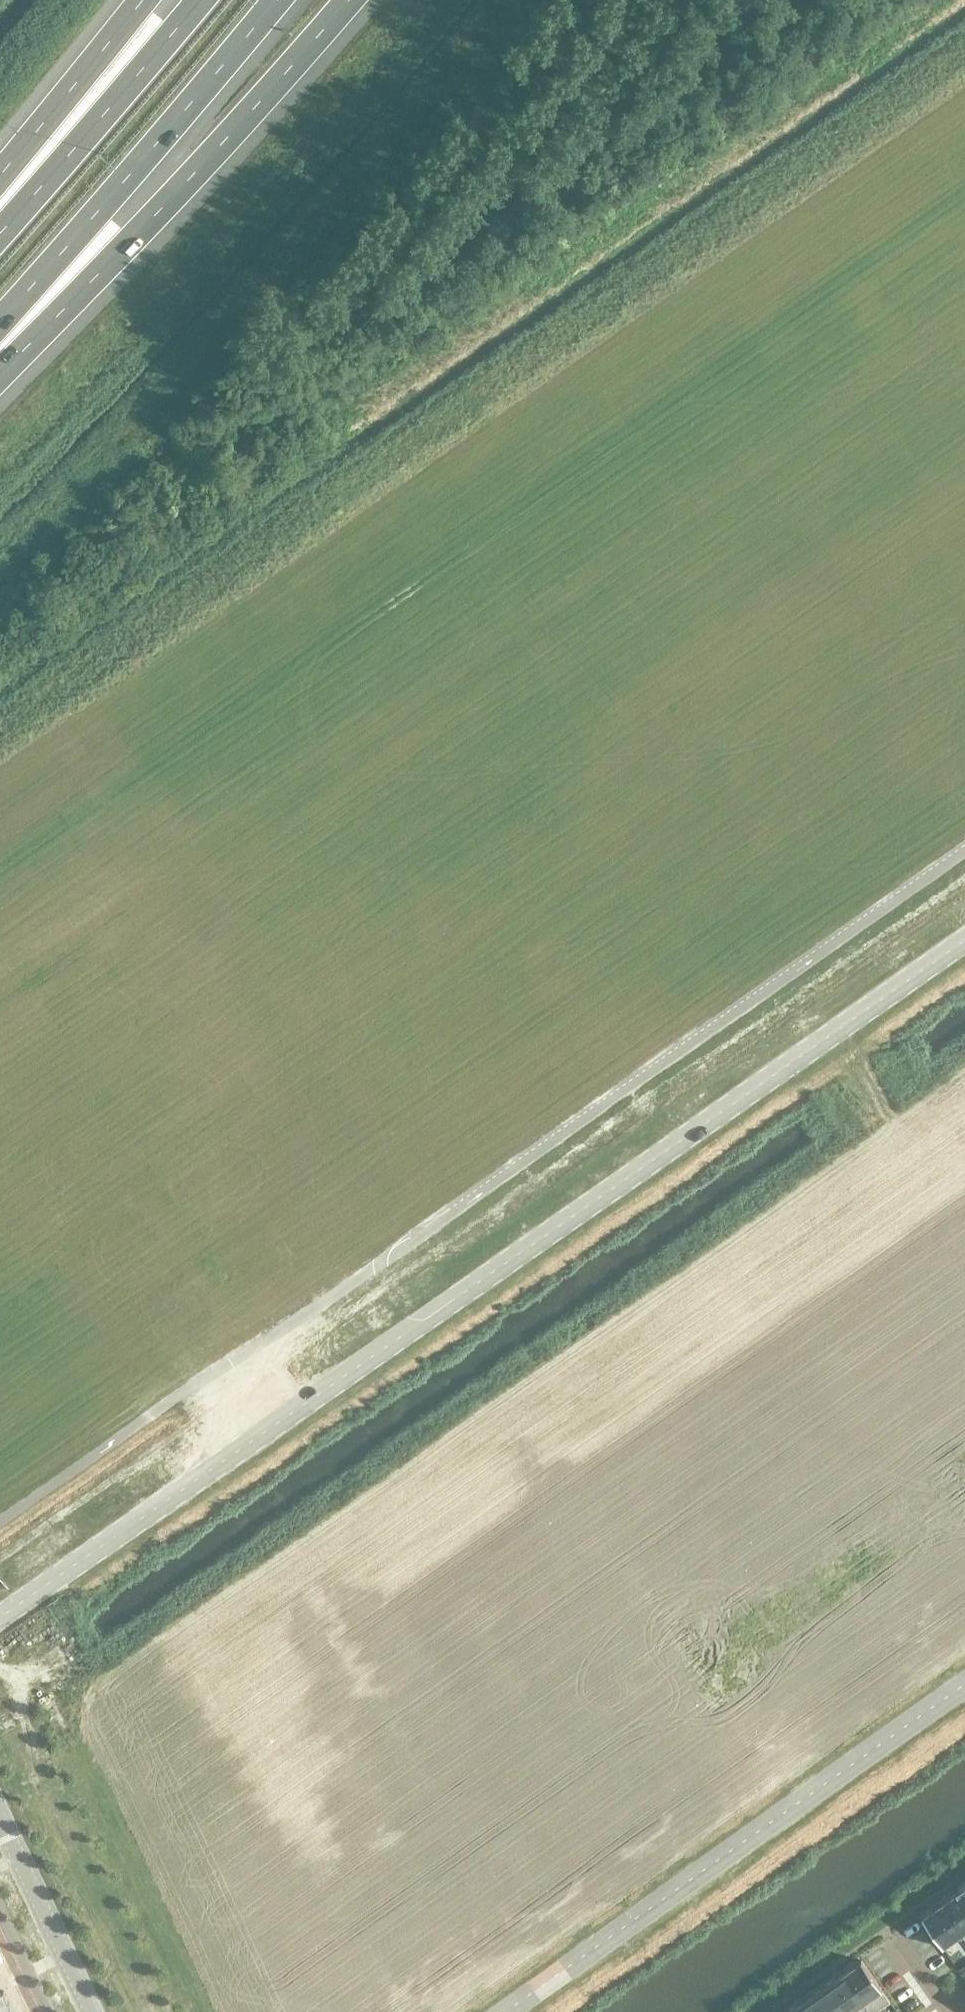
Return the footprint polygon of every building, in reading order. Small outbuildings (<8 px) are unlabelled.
[(940,1904),(961,1934),(964,1931),(964,1902),(957,1891),(956,1892),(956,1893),(940,1904)] [(921,1917),(923,1919),(942,1947),(945,1945),(944,1945),(961,1934),(940,1904),(924,1916),(924,1915),(921,1917)] [(861,1959),(842,1973),(862,2002),(882,1988),(863,1961),(861,1959)] [(823,1986),(841,2011),(849,2011),(862,2002),(842,1973),(823,1986)] [(804,1999),(813,2011),(841,2011),(823,1986),(804,1999)] [(4,1989),(0,1991),(0,2011),(15,2011),(4,1989)] [(804,1999),(786,2011),(813,2011),(804,1999)]
